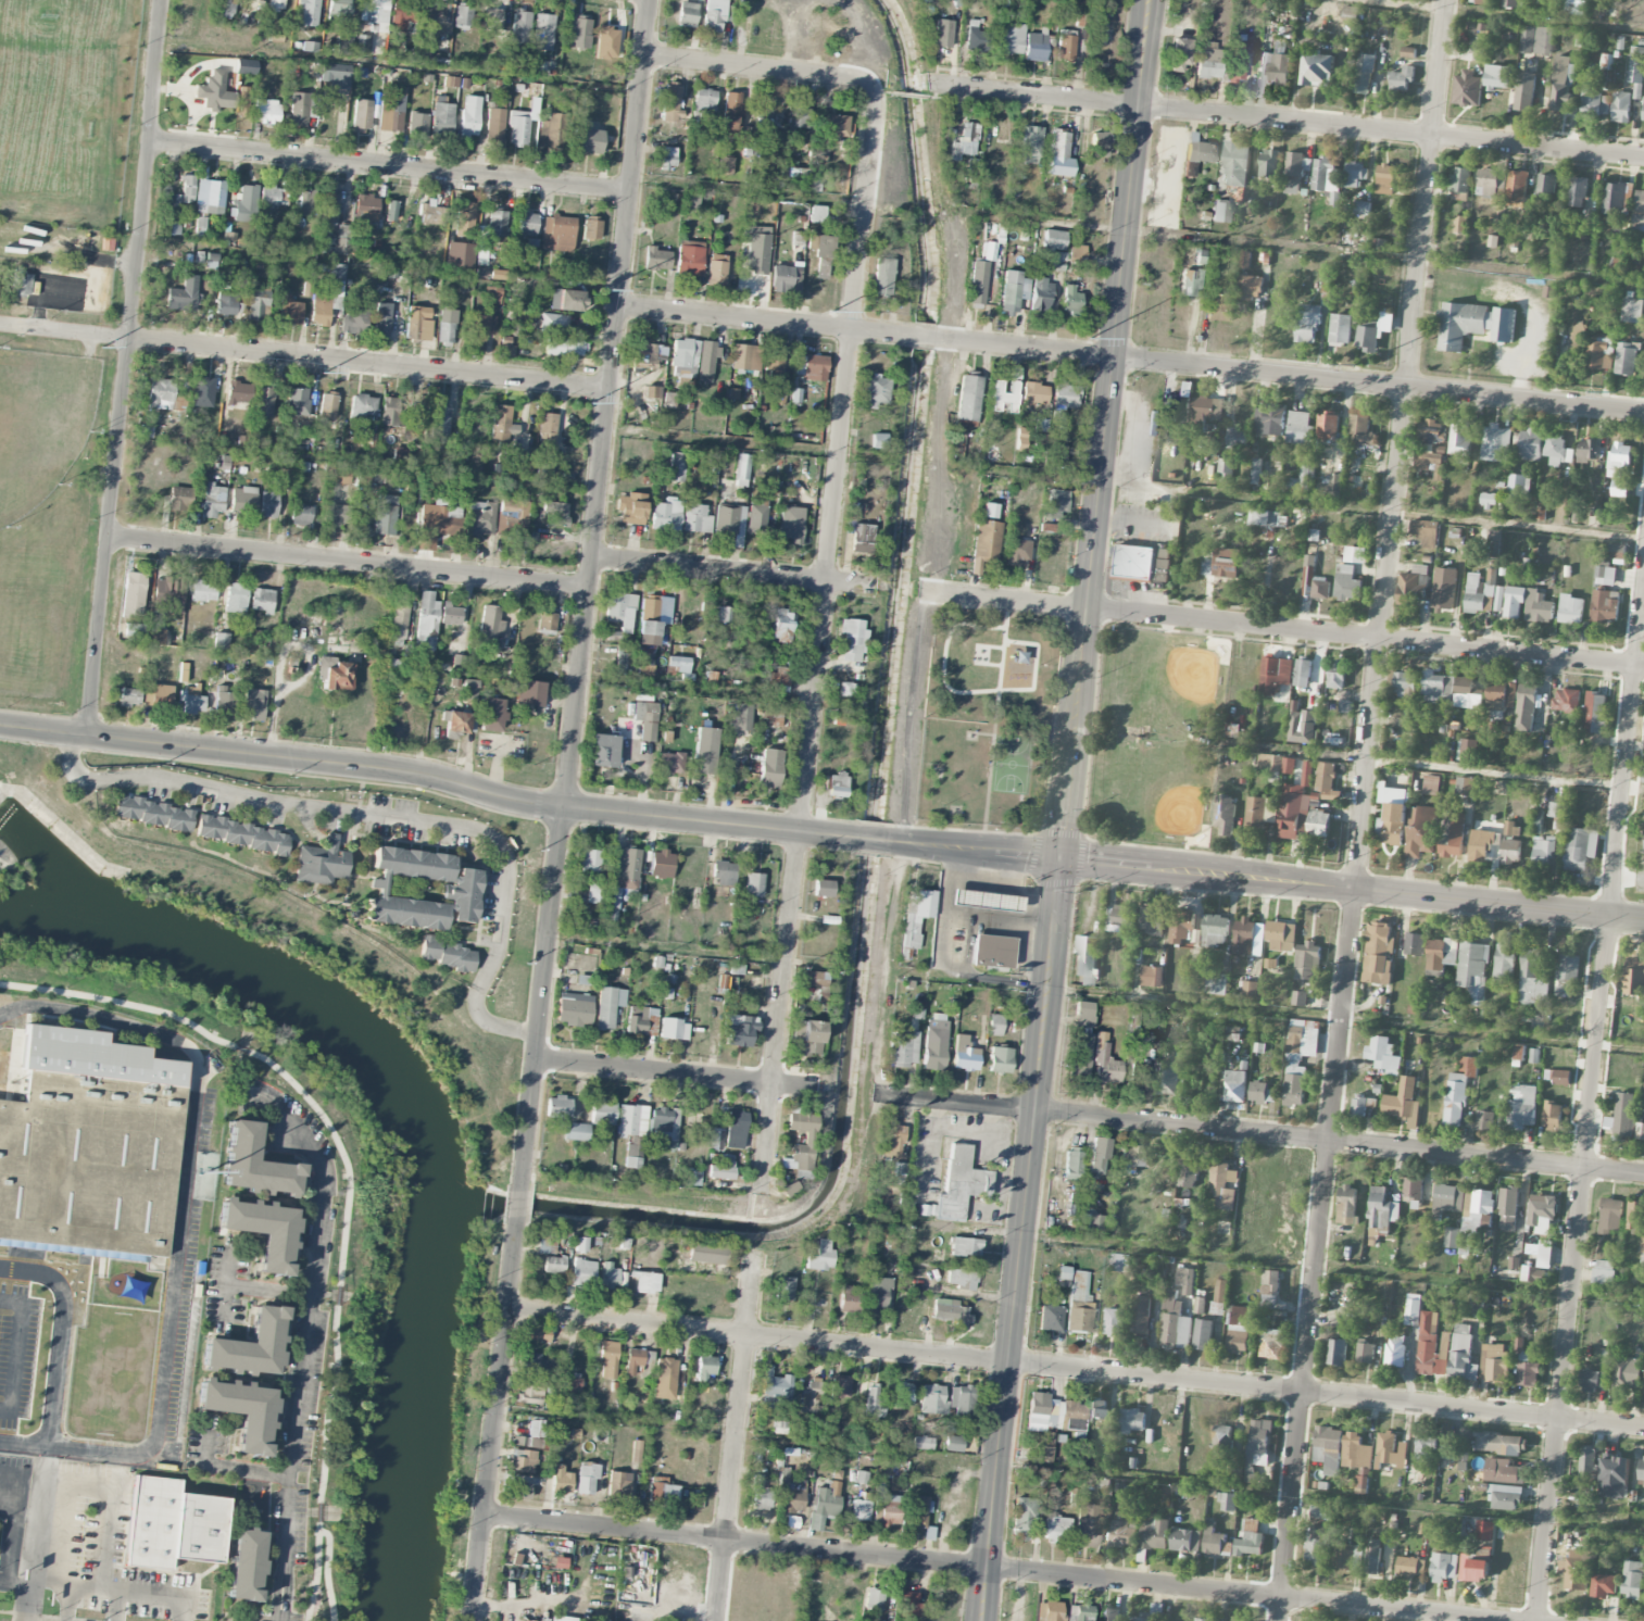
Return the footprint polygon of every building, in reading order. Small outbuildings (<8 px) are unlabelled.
[(217,19),(235,19),(236,0),(218,0),(217,19)] [(284,0),(269,0),(269,9),(284,10),(284,0)] [(300,25),(317,26),(319,0),(300,0),(299,8),(301,8),(300,25)] [(329,22),(341,22),(341,15),(350,15),(350,0),(329,0),(329,22)] [(388,0),(368,0),(368,2),(360,2),(359,21),(377,22),(376,31),(387,32),(388,0)] [(703,30),(723,32),(725,0),(705,0),(703,30)] [(1518,0),(1503,0),(1502,7),(1517,8),(1518,0)] [(417,2),(391,1),(390,31),(406,32),(406,23),(417,23),(417,2)] [(423,32),(451,33),(453,3),(424,1),(423,32)] [(677,25),(694,26),(697,3),(679,1),(677,25)] [(472,6),(455,5),(454,25),(471,26),(472,6)] [(1598,6),(1590,5),(1589,19),(1598,19),(1598,6)] [(501,29),(502,9),(484,8),(484,28),(501,29)] [(530,43),(530,10),(513,10),(512,42),(530,43)] [(534,49),(553,50),(554,14),(535,13),(534,49)] [(589,48),(591,17),(565,16),(564,47),(589,48)] [(954,20),(936,19),(934,45),(951,47),(954,20)] [(988,27),(979,27),(980,20),(968,19),(966,49),(987,50),(988,27)] [(998,53),(1024,54),(1024,23),(999,22),(998,53)] [(617,27),(597,26),(596,59),(616,59),(617,27)] [(1550,54),(1551,27),(1522,26),(1521,53),(1550,54)] [(1046,61),(1047,33),(1026,33),(1025,60),(1046,61)] [(1057,59),(1074,60),(1076,35),(1060,34),(1057,59)] [(372,56),(372,35),(356,35),(356,55),(372,56)] [(350,52),(350,37),(339,37),(338,51),(350,52)] [(1171,71),(1188,72),(1189,38),(1173,37),(1171,71)] [(303,42),(303,50),(317,52),(317,43),(303,42)] [(1243,81),(1246,45),(1230,43),(1226,80),(1243,81)] [(1642,85),(1643,71),(1643,47),(1632,46),(1627,82),(1642,85)] [(1197,77),(1221,78),(1222,49),(1198,48),(1197,77)] [(1289,85),(1290,55),(1261,53),(1260,74),(1257,73),(1256,98),(1265,98),(1266,84),(1289,85)] [(1302,85),(1332,86),(1333,54),(1303,53),(1302,85)] [(1374,55),(1358,54),(1356,93),(1372,94),(1374,55)] [(1601,70),(1612,70),(1613,54),(1601,54),(1601,70)] [(1552,111),(1570,112),(1574,57),(1556,56),(1552,111)] [(331,88),(349,88),(350,64),(317,63),(316,76),(331,77),(331,88)] [(1411,90),(1413,66),(1404,65),(1403,72),(1391,72),(1390,89),(1411,90)] [(1511,66),(1486,65),(1485,87),(1510,87),(1511,66)] [(195,84),(194,97),(203,98),(203,108),(234,109),(235,92),(223,91),(224,69),(211,69),(210,77),(205,77),(205,85),(195,84)] [(1599,71),(1584,71),(1582,118),(1600,119),(1600,114),(1610,115),(1610,95),(1598,95),(1599,71)] [(1454,105),(1482,106),(1482,78),(1474,78),(1475,73),(1455,72),(1454,105)] [(1535,73),(1517,72),(1516,110),(1534,111),(1535,73)] [(663,119),(682,120),(683,110),(678,109),(679,83),(664,83),(663,119)] [(406,87),(390,85),(390,92),(382,92),(377,129),(401,132),(406,87)] [(247,86),(238,86),(239,116),(248,116),(247,86)] [(715,89),(694,89),(693,115),(714,115),(715,89)] [(290,124),(307,125),(307,116),(318,117),(320,93),(292,92),(290,124)] [(742,92),(724,92),(723,135),(741,135),(742,92)] [(1630,122),(1631,92),(1613,92),(1612,122),(1630,122)] [(455,104),(446,103),(446,96),(435,95),(430,131),(451,134),(455,104)] [(481,96),(465,95),(460,135),(477,137),(481,96)] [(511,110),(509,145),(528,146),(529,120),(537,120),(539,97),(530,97),(529,111),(511,110)] [(771,98),(757,97),(756,149),(769,150),(771,98)] [(278,122),(279,99),(253,99),(253,122),(278,122)] [(371,128),(372,99),(354,99),(353,128),(371,128)] [(788,126),(809,127),(809,102),(789,102),(788,126)] [(487,140),(503,141),(505,108),(488,107),(487,140)] [(409,135),(427,136),(428,113),(409,112),(409,135)] [(548,120),(540,120),(539,146),(564,147),(565,113),(548,112),(548,120)] [(846,135),(847,115),(822,114),(821,134),(846,135)] [(977,155),(978,123),(961,122),(961,142),(951,142),(951,154),(977,155)] [(1039,163),(1040,126),(1021,126),(1020,162),(1039,163)] [(600,154),(602,130),(578,127),(576,151),(600,154)] [(1070,131),(1053,129),(1048,160),(1066,162),(1070,131)] [(1107,132),(1091,132),(1092,155),(1108,155),(1107,132)] [(1216,162),(1217,143),(1195,142),(1195,136),(1187,136),(1186,161),(1216,162)] [(1242,147),(1242,142),(1225,141),(1223,185),(1248,186),(1249,147),(1242,147)] [(675,169),(676,147),(662,146),(660,168),(675,169)] [(1260,176),(1277,177),(1278,150),(1261,149),(1260,176)] [(1304,153),(1287,152),(1285,194),(1302,194),(1304,153)] [(733,157),(719,156),(718,173),(732,174),(733,157)] [(1313,191),(1340,192),(1340,187),(1361,187),(1361,179),(1366,179),(1367,163),(1347,163),(1346,170),(1333,170),(1333,158),(1314,157),(1313,191)] [(978,171),(978,158),(968,158),(967,171),(978,171)] [(1395,194),(1396,165),(1378,164),(1377,194),(1395,194)] [(1468,193),(1470,169),(1453,167),(1450,191),(1468,193)] [(1478,197),(1498,198),(1499,169),(1478,169),(1478,197)] [(1526,204),(1527,171),(1509,170),(1506,203),(1526,204)] [(175,194),(174,207),(183,207),(183,201),(194,202),(195,175),(183,174),(183,194),(175,194)] [(1554,196),(1557,175),(1539,174),(1537,194),(1554,196)] [(1569,206),(1585,207),(1587,178),(1571,177),(1569,206)] [(225,180),(197,179),(196,212),(224,213),(225,180)] [(1602,213),(1624,215),(1627,184),(1606,182),(1602,213)] [(258,185),(240,184),(240,196),(233,195),(233,221),(257,221),(258,185)] [(260,205),(279,205),(280,185),(261,185),(260,205)] [(317,191),(299,190),(299,215),(316,216),(317,191)] [(1635,192),(1633,232),(1643,232),(1643,192),(1635,192)] [(338,194),(323,193),(321,222),(337,223),(338,194)] [(698,207),(699,194),(685,193),(685,207),(698,207)] [(355,219),(377,220),(378,195),(356,194),(355,219)] [(386,220),(395,220),(395,200),(387,200),(386,220)] [(1212,221),(1229,222),(1230,200),(1213,200),(1212,221)] [(1371,202),(1355,201),(1355,214),(1371,215),(1371,202)] [(444,225),(445,206),(420,205),(419,224),(444,225)] [(810,222),(824,223),(825,205),(811,205),(810,222)] [(474,208),(457,207),(456,229),(473,230),(474,208)] [(479,225),(478,254),(487,255),(488,239),(505,240),(506,210),(489,209),(488,225),(479,225)] [(518,234),(535,235),(536,211),(519,210),(518,234)] [(571,252),(575,217),(544,214),(540,249),(571,252)] [(1464,233),(1465,216),(1455,215),(1455,233),(1464,233)] [(195,236),(205,237),(206,216),(196,216),(195,236)] [(599,239),(600,218),(583,217),(582,238),(599,239)] [(166,234),(181,235),(181,221),(166,220),(166,234)] [(319,237),(318,253),(348,254),(349,225),(338,224),(337,237),(319,237)] [(770,226),(743,225),(742,241),(748,242),(746,272),(768,273),(770,226)] [(1065,231),(1045,229),(1043,249),(1064,251),(1065,231)] [(803,245),(804,232),(794,231),(792,244),(803,245)] [(835,277),(837,235),(809,234),(808,248),(817,248),(816,277),(835,277)] [(1385,239),(1370,238),(1369,248),(1384,249),(1385,239)] [(700,275),(704,242),(679,240),(675,272),(700,275)] [(997,244),(987,241),(983,258),(993,260),(997,244)] [(473,244),(449,243),(448,256),(472,258),(473,244)] [(669,270),(670,251),(654,250),(654,246),(645,245),(644,269),(669,270)] [(1065,252),(1052,251),(1052,270),(1065,270),(1065,252)] [(1251,252),(1243,251),(1241,268),(1249,269),(1251,252)] [(726,254),(708,254),(707,285),(725,285),(726,254)] [(892,295),(893,258),(875,258),(874,295),(892,295)] [(968,303),(986,304),(988,261),(970,260),(968,303)] [(345,280),(345,265),(336,264),(336,269),(331,269),(331,280),(345,280)] [(800,293),(801,265),(772,265),(771,292),(800,293)] [(505,270),(491,269),(491,278),(505,279),(505,270)] [(1030,279),(1021,278),(1022,272),(1005,269),(999,312),(1017,314),(1019,298),(1028,299),(1030,279)] [(1194,296),(1194,289),(1201,289),(1202,270),(1182,269),(1181,295),(1194,296)] [(30,295),(31,271),(13,270),(12,294),(30,295)] [(166,309),(197,312),(198,294),(197,293),(199,275),(184,274),(183,289),(168,287),(166,309)] [(1335,275),(1324,274),(1322,292),(1332,293),(1335,275)] [(1262,300),(1262,276),(1238,276),(1238,299),(1262,300)] [(1053,281),(1034,277),(1029,309),(1048,312),(1053,281)] [(1080,313),(1081,285),(1064,284),(1063,313),(1080,313)] [(501,287),(487,286),(486,303),(500,303),(501,287)] [(250,289),(248,320),(262,320),(263,307),(268,307),(269,290),(250,289)] [(329,325),(331,298),(341,299),(341,296),(331,295),(332,290),(314,289),(310,323),(329,325)] [(580,310),(581,290),(551,289),(550,309),(580,310)] [(237,303),(237,292),(217,292),(217,313),(241,314),(242,303),(237,303)] [(290,293),(280,293),(280,322),(301,323),(302,302),(290,302),(290,293)] [(1227,294),(1208,293),(1207,320),(1231,321),(1231,303),(1227,303),(1227,294)] [(1643,323),(1643,299),(1624,299),(1623,322),(1643,323)] [(389,337),(390,303),(376,302),(375,336),(389,337)] [(1438,351),(1463,352),(1464,333),(1490,335),(1490,341),(1513,342),(1516,309),(1491,307),(1491,306),(1444,303),(1443,310),(1441,310),(1438,351)] [(1297,343),(1318,343),(1320,305),(1299,304),(1297,343)] [(430,340),(431,306),(407,306),(406,339),(430,340)] [(341,332),(367,332),(368,307),(349,307),(349,314),(341,314),(341,332)] [(438,342),(454,342),(455,309),(439,309),(438,342)] [(1392,332),(1394,313),(1381,311),(1380,322),(1370,321),(1369,327),(1359,326),(1357,346),(1365,347),(1364,352),(1378,354),(1381,331),(1392,332)] [(569,335),(570,315),(541,313),(540,334),(569,335)] [(1352,315),(1332,314),(1331,345),(1352,345),(1352,315)] [(495,335),(496,315),(473,315),(472,349),(485,350),(485,334),(495,335)] [(1569,328),(1574,340),(1588,335),(1583,322),(1569,328)] [(1614,338),(1592,337),(1591,369),(1612,369),(1614,338)] [(586,355),(586,339),(546,338),(546,354),(586,355)] [(666,345),(646,343),(646,339),(637,338),(633,369),(654,371),(655,361),(664,362),(666,345)] [(699,340),(674,338),(670,375),(695,378),(699,340)] [(714,357),(719,357),(721,344),(701,341),(696,380),(711,382),(714,357)] [(1615,374),(1636,376),(1640,344),(1620,341),(1615,374)] [(500,353),(513,355),(514,353),(510,353),(511,343),(501,342),(500,353)] [(760,345),(733,344),(732,369),(759,370),(760,345)] [(766,379),(782,379),(783,349),(767,349),(766,379)] [(801,379),(824,381),(827,356),(804,353),(801,379)] [(983,377),(961,374),(955,418),(976,422),(983,377)] [(865,375),(864,408),(875,408),(875,403),(887,404),(888,376),(865,375)] [(214,377),(194,376),(192,405),(213,406),(214,377)] [(173,409),(174,381),(149,379),(148,408),(173,409)] [(1015,412),(1018,381),(1009,380),(1008,393),(1001,392),(1002,380),(993,380),(990,410),(998,411),(999,401),(1007,402),(1006,411),(1015,412)] [(245,403),(246,382),(228,381),(227,403),(245,403)] [(1191,382),(1178,381),(1177,395),(1165,394),(1164,422),(1189,423),(1191,382)] [(1046,383),(1022,382),(1021,405),(1046,405),(1046,383)] [(1076,385),(1053,384),(1052,421),(1062,421),(1062,407),(1075,408),(1076,385)] [(661,398),(662,386),(645,385),(644,397),(661,398)] [(254,416),(272,416),(273,387),(255,386),(254,416)] [(286,414),(308,415),(309,388),(287,388),(286,414)] [(801,388),(791,388),(790,402),(800,403),(801,388)] [(675,407),(675,393),(665,392),(664,407),(675,407)] [(336,418),(337,394),(321,393),(320,417),(336,418)] [(376,395),(352,394),(351,419),(364,420),(364,415),(375,415),(376,395)] [(388,425),(400,426),(403,399),(383,396),(379,431),(387,432),(388,425)] [(1214,419),(1215,397),(1193,397),(1193,429),(1204,429),(1204,419),(1214,419)] [(448,444),(450,402),(433,401),(432,443),(448,444)] [(512,405),(494,404),(492,441),(515,442),(516,424),(511,424),(512,405)] [(1283,436),(1286,406),(1265,405),(1262,434),(1283,436)] [(1311,412),(1289,411),(1287,444),(1312,445),(1313,426),(1310,426),(1311,412)] [(1318,440),(1338,441),(1339,411),(1320,411),(1318,440)] [(536,445),(553,447),(558,414),(541,412),(536,445)] [(1376,447),(1377,432),(1369,432),(1370,415),(1351,415),(1350,446),(1376,447)] [(419,440),(420,417),(404,416),(404,439),(419,440)] [(1470,419),(1462,419),(1462,424),(1450,424),(1449,455),(1469,455),(1470,419)] [(1444,422),(1420,420),(1418,443),(1443,445),(1444,422)] [(1510,429),(1499,429),(1499,425),(1483,425),(1482,460),(1509,461),(1510,429)] [(1029,428),(1017,427),(1016,448),(1028,448),(1029,428)] [(1226,444),(1245,447),(1247,429),(1228,427),(1226,444)] [(1542,460),(1543,430),(1521,429),(1520,460),(1542,460)] [(369,439),(368,432),(361,433),(363,446),(375,444),(374,438),(369,439)] [(1564,434),(1545,433),(1545,456),(1551,456),(1550,464),(1574,465),(1574,449),(1564,449),(1564,434)] [(1597,462),(1598,439),(1579,439),(1578,461),(1597,462)] [(1632,444),(1614,443),(1614,451),(1609,451),(1608,478),(1624,478),(1624,468),(1631,468),(1632,444)] [(407,448),(394,447),(393,460),(406,461),(407,448)] [(685,452),(671,452),(670,481),(684,482),(685,452)] [(528,473),(529,454),(512,453),(511,473),(528,473)] [(747,485),(750,455),(737,453),(734,483),(747,485)] [(1440,454),(1416,453),(1415,468),(1430,468),(1430,462),(1439,463),(1440,454)] [(1261,459),(1251,458),(1250,484),(1259,484),(1261,459)] [(1231,482),(1232,459),(1219,459),(1219,482),(1231,482)] [(552,475),(553,465),(540,464),(539,474),(552,475)] [(1300,479),(1284,478),(1283,492),(1311,493),(1312,465),(1301,465),(1300,479)] [(333,483),(352,484),(353,469),(334,468),(333,483)] [(358,481),(370,481),(370,471),(358,471),(358,481)] [(1527,475),(1509,475),(1509,496),(1527,496),(1527,475)] [(1627,498),(1629,480),(1613,479),(1612,496),(1627,498)] [(201,517),(221,518),(224,485),(205,483),(201,517)] [(189,510),(190,487),(171,486),(169,509),(189,510)] [(230,510),(256,511),(256,487),(231,486),(230,510)] [(1057,518),(1057,510),(1067,510),(1068,490),(1047,489),(1046,518),(1057,518)] [(278,492),(261,491),(260,516),(277,517),(278,492)] [(620,523),(644,524),(645,493),(628,492),(627,496),(617,496),(616,510),(620,510),(620,523)] [(1497,494),(1482,493),(1482,506),(1497,507),(1497,494)] [(375,534),(396,534),(397,495),(376,494),(375,534)] [(664,503),(654,502),(650,526),(678,529),(682,499),(665,497),(664,503)] [(747,531),(764,532),(766,498),(749,497),(747,531)] [(528,500),(499,499),(498,534),(527,535),(528,500)] [(494,534),(495,502),(468,501),(467,534),(494,534)] [(551,512),(550,524),(566,525),(567,502),(544,501),(544,511),(551,512)] [(313,507),(294,502),(289,522),(308,527),(313,507)] [(350,503),(325,502),(324,523),(349,524),(350,503)] [(983,516),(996,518),(998,504),(985,502),(983,516)] [(683,504),(682,531),(711,532),(712,515),(705,515),(705,505),(683,504)] [(420,538),(435,539),(435,533),(458,534),(459,506),(420,505),(420,538)] [(714,532),(737,534),(738,515),(744,516),(745,507),(716,505),(714,532)] [(780,537),(790,537),(790,544),(801,544),(802,507),(780,506),(780,537)] [(1288,513),(1252,509),(1251,525),(1287,528),(1288,513)] [(976,520),(970,573),(980,574),(982,561),(997,563),(1002,524),(976,520)] [(1437,548),(1438,521),(1411,520),(1410,534),(1421,534),(1421,547),(1437,548)] [(871,553),(873,525),(853,523),(851,551),(871,553)] [(1501,531),(1488,530),(1486,557),(1500,558),(1501,531)] [(1018,566),(1019,559),(1028,560),(1030,540),(1008,538),(1005,565),(1018,566)] [(1626,559),(1626,545),(1609,544),(1609,558),(1626,559)] [(1170,548),(1117,546),(1116,579),(1168,582),(1170,548)] [(1366,547),(1346,547),(1345,563),(1366,563),(1366,547)] [(1239,549),(1215,548),(1214,577),(1238,578),(1239,549)] [(1315,577),(1316,555),(1304,555),(1302,597),(1328,598),(1329,578),(1315,577)] [(1203,562),(1203,575),(1212,575),(1213,562),(1203,562)] [(1616,564),(1597,563),(1596,585),(1615,585),(1616,564)] [(1355,565),(1337,564),(1336,598),(1361,600),(1362,580),(1354,580),(1355,565)] [(1429,565),(1414,565),(1413,574),(1400,573),(1399,605),(1419,606),(1419,597),(1427,598),(1429,565)] [(1457,569),(1436,568),(1434,610),(1455,611),(1457,569)] [(122,616),(143,617),(145,573),(124,572),(122,616)] [(1481,576),(1468,575),(1466,611),(1494,612),(1495,583),(1480,583),(1481,576)] [(183,578),(154,576),(153,602),(168,603),(168,613),(182,613),(183,578)] [(191,600),(215,600),(216,584),(201,583),(201,578),(191,578),(191,600)] [(225,611),(245,613),(248,584),(228,581),(225,611)] [(1495,610),(1503,611),(1506,587),(1498,586),(1495,610)] [(1520,619),(1520,602),(1525,602),(1526,588),(1507,587),(1505,618),(1520,619)] [(272,615),(273,589),(251,588),(250,609),(263,610),(263,614),(272,615)] [(1545,590),(1527,589),(1526,622),(1553,623),(1554,602),(1544,601),(1545,590)] [(438,601),(433,601),(433,591),(419,590),(416,649),(436,650),(438,601)] [(1611,598),(1611,591),(1593,590),(1591,621),(1618,622),(1619,599),(1611,598)] [(607,593),(606,621),(621,621),(620,633),(632,633),(634,594),(607,593)] [(638,644),(657,645),(659,622),(670,623),(672,597),(641,595),(638,644)] [(1582,623),(1584,597),(1561,595),(1559,622),(1582,623)] [(440,622),(460,625),(462,608),(450,606),(451,602),(443,601),(440,622)] [(391,639),(406,640),(407,605),(392,604),(391,639)] [(503,636),(504,620),(499,619),(500,606),(482,604),(478,646),(495,648),(496,635),(503,636)] [(734,607),(717,606),(717,622),(734,622),(734,607)] [(784,629),(792,630),(794,611),(774,608),(771,639),(783,641),(784,629)] [(537,632),(555,634),(557,613),(539,612),(537,632)] [(862,661),(864,620),(840,618),(840,632),(843,632),(842,660),(862,661)] [(152,642),(163,642),(164,629),(153,629),(152,642)] [(213,648),(228,650),(230,633),(216,632),(213,648)] [(1025,652),(1015,651),(1014,662),(1024,663),(1025,652)] [(634,668),(634,653),(616,653),(617,669),(634,668)] [(653,653),(637,653),(637,675),(653,675),(653,653)] [(690,657),(667,656),(666,672),(689,673),(690,657)] [(1260,693),(1278,695),(1279,684),(1290,685),(1293,660),(1264,657),(1260,693)] [(323,679),(322,689),(350,690),(352,660),(319,659),(317,679),(323,679)] [(1293,685),(1308,688),(1313,661),(1297,659),(1293,685)] [(1328,688),(1344,689),(1346,661),(1329,660),(1328,688)] [(188,662),(181,662),(179,681),(186,681),(188,662)] [(790,667),(771,666),(770,690),(788,691),(790,667)] [(1423,702),(1452,703),(1453,676),(1434,675),(1434,671),(1424,671),(1423,702)] [(1417,673),(1395,672),(1394,696),(1416,697),(1417,673)] [(1473,677),(1456,677),(1455,707),(1481,708),(1482,695),(1473,694),(1473,677)] [(465,695),(477,696),(478,680),(466,679),(465,695)] [(515,704),(542,706),(543,681),(521,680),(521,690),(516,689),(515,704)] [(1515,682),(1488,682),(1487,710),(1515,711),(1515,682)] [(144,705),(170,708),(172,685),(146,683),(144,705)] [(1534,732),(1536,685),(1519,684),(1517,731),(1534,732)] [(180,686),(179,700),(184,700),(183,712),(204,713),(205,696),(199,695),(200,687),(180,686)] [(215,713),(232,714),(234,688),(216,687),(215,713)] [(119,704),(139,705),(140,689),(120,688),(119,704)] [(265,689),(244,688),(243,718),(264,719),(265,689)] [(1558,689),(1558,698),(1553,698),(1552,711),(1580,713),(1581,690),(1558,689)] [(1607,694),(1588,691),(1582,731),(1604,734),(1608,714),(1604,713),(1607,694)] [(502,712),(502,698),(482,698),(481,730),(502,731),(503,712),(502,712)] [(640,720),(639,740),(655,741),(656,702),(633,702),(633,719),(640,720)] [(733,730),(750,730),(751,704),(734,703),(733,730)] [(761,704),(760,722),(782,723),(782,705),(761,704)] [(1304,722),(1305,710),(1291,709),(1289,742),(1316,743),(1317,723),(1304,722)] [(445,731),(468,732),(469,712),(446,711),(445,731)] [(1226,737),(1239,738),(1239,724),(1226,724),(1226,737)] [(716,728),(696,727),(694,773),(715,774),(716,728)] [(590,765),(615,766),(616,735),(591,734),(590,765)] [(1462,761),(1476,761),(1477,739),(1462,739),(1462,761)] [(777,788),(783,751),(763,747),(757,785),(777,788)] [(659,752),(659,774),(681,775),(681,752),(659,752)] [(1257,769),(1281,772),(1283,756),(1260,753),(1257,769)] [(1293,772),(1295,759),(1286,758),(1284,771),(1293,772)] [(1283,783),(1279,838),(1297,839),(1298,831),(1307,832),(1310,795),(1304,795),(1304,786),(1311,787),(1313,762),(1304,761),(1302,785),(1283,783)] [(1335,791),(1336,763),(1318,763),(1316,791),(1323,792),(1323,800),(1342,800),(1342,791),(1335,791)] [(846,796),(847,773),(829,772),(828,795),(846,796)] [(1457,794),(1474,795),(1475,778),(1458,778),(1457,794)] [(1403,845),(1409,790),(1382,787),(1381,803),(1386,804),(1384,818),(1378,817),(1375,842),(1403,845)] [(1220,827),(1219,835),(1232,836),(1236,797),(1216,795),(1213,826),(1220,827)] [(1277,798),(1247,797),(1246,830),(1266,830),(1266,822),(1276,822),(1277,798)] [(112,821),(192,828),(194,805),(114,798),(112,821)] [(1566,818),(1567,803),(1550,803),(1550,817),(1566,818)] [(1410,806),(1409,845),(1423,846),(1423,852),(1436,852),(1438,807),(1410,806)] [(1309,835),(1329,836),(1330,812),(1310,811),(1309,835)] [(1464,857),(1465,813),(1442,813),(1441,856),(1464,857)] [(196,842),(288,850),(290,827),(198,819),(196,842)] [(1503,861),(1523,862),(1525,838),(1517,838),(1518,822),(1505,821),(1503,861)] [(1565,869),(1588,870),(1588,858),(1597,858),(1599,829),(1567,828),(1565,869)] [(1496,832),(1473,829),(1469,860),(1486,862),(1487,852),(1494,853),(1496,832)] [(298,845),(294,881),(331,884),(331,877),(346,878),(349,852),(335,850),(336,834),(326,833),(325,848),(298,845)] [(1555,837),(1535,836),(1534,869),(1553,870),(1555,837)] [(366,921),(444,930),(447,911),(453,912),(452,919),(474,922),(480,870),(455,867),(456,855),(375,846),(373,868),(381,869),(380,878),(371,877),(370,888),(378,888),(377,899),(369,898),(366,921)] [(636,889),(640,849),(614,846),(608,907),(619,908),(621,888),(636,889)] [(601,851),(580,847),(576,870),(597,873),(601,851)] [(650,877),(672,878),(673,851),(651,850),(650,877)] [(735,862),(714,861),(713,884),(734,885),(735,862)] [(761,897),(764,874),(747,872),(744,895),(761,897)] [(832,896),(833,880),(814,879),(814,895),(832,896)] [(585,902),(597,903),(599,885),(587,884),(585,902)] [(949,904),(1017,912),(1019,897),(951,888),(949,904)] [(935,892),(907,890),(902,947),(918,948),(920,917),(933,918),(935,892)] [(1113,925),(1135,926),(1136,907),(1114,906),(1113,925)] [(1171,910),(1169,944),(1190,945),(1191,931),(1194,931),(1195,911),(1171,910)] [(1164,912),(1141,911),(1140,934),(1163,935),(1164,912)] [(1227,947),(1228,916),(1204,915),(1203,946),(1227,947)] [(1257,921),(1237,918),(1233,954),(1261,957),(1263,941),(1254,940),(1257,921)] [(1295,952),(1297,924),(1269,922),(1267,950),(1295,952)] [(1391,923),(1368,922),(1364,983),(1391,985),(1392,958),(1393,958),(1395,937),(1390,937),(1391,923)] [(1424,957),(1424,934),(1398,933),(1397,955),(1424,957)] [(1013,937),(973,935),(971,964),(987,965),(987,960),(1011,961),(1013,937)] [(1075,975),(1080,976),(1079,984),(1092,985),(1092,975),(1097,975),(1099,937),(1077,936),(1075,975)] [(420,959),(438,960),(437,968),(473,970),(475,949),(460,948),(460,940),(421,938),(420,959)] [(1427,975),(1443,976),(1444,964),(1457,965),(1458,940),(1428,939),(1427,975)] [(1483,1007),(1489,944),(1461,942),(1456,987),(1469,988),(1467,1005),(1483,1007)] [(1306,945),(1297,945),(1295,978),(1314,979),(1315,958),(1320,959),(1321,943),(1306,943),(1306,945)] [(1513,983),(1516,945),(1497,944),(1493,981),(1513,983)] [(1540,950),(1522,949),(1519,1003),(1537,1005),(1538,996),(1547,997),(1548,978),(1538,977),(1540,950)] [(1579,981),(1580,956),(1557,955),(1556,997),(1572,997),(1572,981),(1579,981)] [(1643,995),(1643,959),(1626,958),(1625,995),(1643,995)] [(729,973),(743,974),(744,964),(730,963),(729,973)] [(1162,987),(1163,968),(1142,966),(1141,986),(1162,987)] [(826,1002),(827,972),(806,971),(805,985),(817,986),(817,1001),(826,1002)] [(727,975),(719,973),(717,986),(724,987),(727,975)] [(1226,995),(1227,976),(1206,975),(1205,994),(1226,995)] [(1242,1000),(1258,1000),(1258,982),(1242,981),(1242,1000)] [(626,988),(598,987),(596,1029),(613,1030),(614,1005),(625,1006),(626,988)] [(1307,1006),(1308,992),(1293,991),(1293,1005),(1307,1006)] [(593,995),(559,992),(556,1023),(590,1026),(593,995)] [(1094,1002),(1077,1001),(1074,1026),(1092,1027),(1094,1002)] [(656,1035),(658,1008),(629,1005),(626,1033),(656,1035)] [(1003,1014),(989,1013),(988,1035),(1002,1035),(1003,1014)] [(750,1047),(752,1030),(757,1031),(759,1018),(726,1015),(722,1044),(750,1047)] [(689,1020),(660,1018),(659,1038),(688,1039),(689,1020)] [(925,1069),(945,1070),(946,1019),(926,1019),(925,1069)] [(821,1021),(793,1020),(791,1053),(820,1054),(821,1021)] [(1318,1056),(1319,1021),(1289,1020),(1287,1059),(1303,1060),(1303,1056),(1318,1056)] [(185,1060),(147,1057),(148,1046),(104,1042),(105,1031),(25,1022),(21,1069),(27,1069),(24,1101),(0,1098),(0,1241),(166,1257),(185,1060)] [(889,1065),(917,1066),(918,1030),(902,1030),(902,1039),(890,1038),(889,1065)] [(1094,1082),(1120,1083),(1121,1058),(1107,1058),(1108,1032),(1096,1031),(1094,1082)] [(1092,1033),(1074,1032),(1072,1077),(1089,1078),(1092,1033)] [(954,1068),(978,1070),(979,1048),(968,1048),(968,1034),(955,1034),(954,1068)] [(1365,1059),(1375,1060),(1375,1068),(1387,1069),(1386,1075),(1400,1076),(1402,1057),(1391,1056),(1393,1038),(1373,1035),(1372,1046),(1366,1046),(1365,1059)] [(1514,1059),(1524,1060),(1525,1045),(1515,1044),(1514,1059)] [(1011,1047),(990,1047),(989,1071),(1011,1072),(1011,1047)] [(1542,1049),(1530,1048),(1529,1063),(1541,1063),(1542,1049)] [(1450,1072),(1443,1125),(1462,1128),(1468,1077),(1477,1078),(1480,1056),(1462,1054),(1460,1073),(1450,1072)] [(1180,1062),(1156,1061),(1155,1094),(1179,1095),(1180,1062)] [(1147,1064),(1129,1063),(1128,1085),(1146,1086),(1147,1064)] [(1304,1106),(1305,1067),(1286,1066),(1285,1105),(1304,1106)] [(1570,1071),(1554,1070),(1554,1085),(1570,1085),(1570,1071)] [(1226,1101),(1246,1102),(1247,1071),(1227,1071),(1226,1101)] [(1384,1095),(1382,1115),(1418,1119),(1420,1102),(1414,1101),(1417,1077),(1402,1076),(1399,1097),(1384,1095)] [(1276,1103),(1276,1090),(1267,1090),(1268,1082),(1251,1081),(1250,1102),(1276,1103)] [(1509,1098),(1507,1131),(1524,1131),(1524,1125),(1535,1125),(1536,1086),(1511,1085),(1511,1098),(1509,1098)] [(1635,1093),(1616,1092),(1615,1137),(1634,1137),(1635,1093)] [(547,1117),(570,1118),(570,1096),(547,1096),(547,1117)] [(1366,1117),(1368,1098),(1353,1097),(1351,1116),(1366,1117)] [(616,1101),(592,1100),(591,1123),(614,1125),(616,1101)] [(1563,1103),(1546,1101),(1543,1128),(1560,1130),(1563,1103)] [(647,1105),(618,1104),(617,1135),(646,1135),(647,1105)] [(671,1136),(672,1108),(652,1108),(651,1135),(671,1136)] [(745,1148),(746,1111),(727,1110),(726,1148),(745,1148)] [(815,1113),(788,1111),(787,1131),(803,1132),(803,1145),(790,1144),(789,1158),(781,1158),(780,1168),(793,1168),(792,1178),(810,1179),(815,1113)] [(1494,1112),(1478,1111),(1476,1128),(1493,1130),(1494,1112)] [(299,1164),(255,1159),(260,1120),(229,1117),(222,1184),(246,1186),(246,1191),(296,1195),(299,1164)] [(906,1126),(896,1125),(896,1120),(887,1119),(884,1155),(897,1156),(898,1141),(904,1142),(906,1126)] [(589,1123),(566,1122),(565,1139),(588,1140),(589,1123)] [(723,1128),(711,1128),(711,1149),(723,1150),(723,1128)] [(632,1143),(626,1143),(625,1165),(642,1165),(644,1137),(632,1137),(632,1143)] [(1090,1173),(1106,1174),(1108,1138),(1091,1137),(1090,1173)] [(934,1219),(963,1222),(966,1194),(980,1195),(982,1170),(969,1168),(971,1144),(949,1142),(944,1194),(937,1193),(934,1219)] [(1149,1166),(1149,1151),(1138,1151),(1139,1146),(1121,1146),(1120,1165),(1149,1166)] [(1081,1179),(1082,1151),(1065,1150),(1064,1179),(1081,1179)] [(1209,1155),(1180,1152),(1177,1186),(1198,1188),(1200,1171),(1208,1171),(1209,1155)] [(1236,1189),(1226,1189),(1227,1182),(1238,1183),(1239,1171),(1229,1170),(1229,1164),(1211,1163),(1210,1197),(1217,1197),(1216,1209),(1235,1210),(1236,1189)] [(734,1167),(709,1164),(708,1177),(733,1180),(734,1167)] [(700,1185),(700,1168),(686,1168),(686,1184),(700,1185)] [(1404,1199),(1422,1200),(1423,1178),(1405,1177),(1404,1199)] [(798,1188),(792,1179),(778,1188),(784,1197),(798,1188)] [(1464,1211),(1464,1186),(1435,1185),(1434,1216),(1443,1216),(1443,1211),(1464,1211)] [(1356,1224),(1357,1187),(1339,1186),(1338,1223),(1356,1224)] [(1386,1187),(1371,1186),(1370,1228),(1390,1228),(1390,1222),(1399,1222),(1400,1202),(1386,1202),(1386,1187)] [(1499,1229),(1517,1230),(1518,1188),(1500,1187),(1499,1229)] [(1459,1264),(1469,1264),(1471,1242),(1480,1242),(1482,1215),(1493,1215),(1495,1191),(1465,1188),(1459,1264)] [(1557,1196),(1530,1195),(1528,1226),(1536,1226),(1536,1234),(1550,1235),(1551,1216),(1556,1216),(1557,1196)] [(263,1232),(258,1271),(287,1274),(297,1206),(222,1196),(218,1227),(263,1232)] [(1621,1231),(1622,1199),(1601,1199),(1600,1235),(1611,1235),(1612,1230),(1621,1231)] [(1628,1201),(1628,1232),(1643,1233),(1643,1202),(1643,1201),(1628,1201)] [(1103,1230),(1103,1214),(1079,1214),(1078,1230),(1103,1230)] [(1461,1228),(1446,1227),(1444,1247),(1458,1248),(1461,1228)] [(1376,1246),(1377,1238),(1388,1239),(1389,1230),(1371,1228),(1369,1245),(1376,1246)] [(556,1253),(557,1235),(539,1235),(538,1253),(556,1253)] [(981,1238),(951,1237),(950,1255),(980,1256),(981,1238)] [(805,1268),(832,1269),(832,1248),(829,1248),(829,1239),(816,1238),(815,1255),(806,1255),(805,1268)] [(1552,1241),(1539,1240),(1538,1268),(1551,1268),(1552,1241)] [(726,1263),(727,1244),(688,1242),(687,1261),(726,1263)] [(1109,1272),(1130,1272),(1130,1255),(1110,1254),(1109,1272)] [(565,1272),(566,1257),(545,1256),(545,1272),(565,1272)] [(596,1260),(574,1259),(572,1283),(595,1285),(596,1260)] [(1615,1285),(1616,1261),(1595,1260),(1594,1284),(1615,1285)] [(618,1268),(612,1268),(612,1261),(602,1261),(601,1287),(618,1288),(618,1268)] [(1069,1279),(1070,1266),(1058,1265),(1058,1278),(1069,1279)] [(1521,1281),(1537,1281),(1538,1266),(1522,1266),(1521,1281)] [(1193,1295),(1194,1269),(1178,1268),(1177,1285),(1184,1285),(1183,1295),(1193,1295)] [(977,1271),(947,1269),(945,1286),(975,1289),(977,1271)] [(1089,1271),(1072,1270),(1070,1300),(1087,1301),(1089,1271)] [(1280,1271),(1263,1270),(1262,1308),(1279,1308),(1280,1271)] [(658,1293),(659,1272),(633,1271),(633,1292),(658,1293)] [(776,1277),(775,1299),(792,1300),(793,1278),(776,1277)] [(886,1288),(890,1289),(890,1278),(864,1277),(863,1311),(885,1312),(886,1288)] [(1228,1281),(1217,1279),(1214,1302),(1225,1304),(1228,1281)] [(859,1312),(860,1288),(839,1287),(839,1311),(859,1312)] [(1189,1348),(1192,1318),(1181,1317),(1182,1301),(1176,1301),(1177,1290),(1164,1289),(1163,1309),(1164,1309),(1161,1346),(1189,1348)] [(1149,1338),(1150,1296),(1132,1296),(1130,1338),(1149,1338)] [(932,1318),(954,1320),(954,1326),(967,1328),(969,1307),(957,1306),(958,1300),(934,1298),(932,1318)] [(1419,1326),(1421,1300),(1407,1298),(1404,1325),(1419,1326)] [(250,1341),(205,1335),(201,1366),(276,1375),(285,1307),(255,1303),(250,1341)] [(1206,1305),(1196,1304),(1195,1313),(1204,1314),(1206,1305)] [(1061,1330),(1062,1306),(1042,1305),(1041,1330),(1061,1330)] [(1227,1352),(1249,1353),(1251,1307),(1229,1306),(1227,1352)] [(1092,1308),(1068,1307),(1067,1331),(1092,1331),(1092,1308)] [(1123,1336),(1124,1309),(1105,1308),(1104,1335),(1123,1336)] [(1416,1373),(1446,1376),(1451,1333),(1443,1332),(1440,1359),(1435,1358),(1439,1313),(1422,1311),(1416,1373)] [(1195,1349),(1212,1350),(1212,1320),(1195,1320),(1195,1349)] [(1479,1365),(1469,1364),(1473,1325),(1455,1324),(1449,1377),(1478,1380),(1479,1365)] [(548,1342),(550,1328),(526,1325),(525,1339),(548,1342)] [(1283,1359),(1284,1330),(1262,1329),(1260,1358),(1283,1359)] [(1386,1366),(1404,1367),(1405,1338),(1387,1337),(1386,1366)] [(1524,1338),(1516,1337),(1515,1351),(1523,1352),(1524,1338)] [(1327,1364),(1344,1366),(1348,1341),(1331,1338),(1327,1364)] [(600,1378),(616,1378),(618,1341),(602,1341),(600,1378)] [(1374,1363),(1375,1344),(1358,1343),(1357,1362),(1374,1363)] [(1509,1345),(1482,1344),(1481,1381),(1507,1382),(1509,1345)] [(653,1364),(653,1350),(626,1349),(625,1375),(634,1375),(635,1363),(653,1364)] [(555,1354),(523,1353),(523,1368),(555,1369),(555,1354)] [(696,1381),(706,1382),(707,1374),(715,1374),(715,1357),(697,1356),(696,1381)] [(655,1384),(675,1385),(676,1358),(656,1357),(655,1384)] [(1641,1358),(1614,1358),(1614,1388),(1640,1389),(1641,1358)] [(1540,1363),(1519,1362),(1518,1386),(1539,1386),(1540,1363)] [(791,1376),(771,1375),(771,1364),(762,1364),(761,1399),(790,1400),(791,1376)] [(1608,1388),(1609,1372),(1582,1370),(1581,1391),(1594,1392),(1595,1387),(1608,1388)] [(565,1373),(562,1389),(578,1392),(581,1376),(565,1373)] [(850,1376),(832,1376),(831,1398),(849,1398),(850,1376)] [(266,1455),(275,1387),(201,1378),(197,1407),(241,1413),(237,1450),(266,1455)] [(821,1412),(822,1378),(808,1378),(808,1386),(801,1386),(800,1411),(821,1412)] [(894,1405),(911,1406),(912,1383),(895,1383),(894,1405)] [(519,1401),(541,1405),(544,1388),(522,1384),(519,1401)] [(947,1400),(942,1400),(943,1384),(921,1384),(920,1413),(947,1414),(947,1400)] [(951,1385),(950,1413),(972,1414),(972,1386),(951,1385)] [(884,1387),(867,1386),(866,1415),(882,1416),(884,1387)] [(1084,1431),(1086,1402),(1048,1400),(1049,1393),(1029,1392),(1026,1430),(1044,1431),(1044,1428),(1084,1431)] [(1088,1418),(1107,1419),(1108,1400),(1089,1399),(1088,1418)] [(1145,1432),(1146,1410),(1120,1409),(1119,1431),(1145,1432)] [(529,1419),(528,1437),(549,1437),(550,1420),(529,1419)] [(1247,1482),(1255,1483),(1256,1465),(1268,1466),(1271,1420),(1251,1419),(1247,1482)] [(1214,1472),(1222,1472),(1221,1455),(1232,1455),(1231,1425),(1213,1426),(1214,1472)] [(1343,1428),(1316,1427),(1314,1461),(1325,1462),(1325,1475),(1340,1476),(1343,1428)] [(1373,1446),(1361,1445),(1362,1432),(1346,1431),(1344,1467),(1361,1467),(1360,1492),(1370,1492),(1373,1446)] [(1379,1431),(1377,1465),(1406,1467),(1407,1442),(1397,1442),(1397,1432),(1379,1431)] [(1476,1452),(1524,1454),(1525,1435),(1477,1434),(1476,1452)] [(912,1447),(932,1449),(933,1437),(913,1435),(912,1447)] [(961,1451),(963,1437),(946,1435),(944,1449),(961,1451)] [(1415,1460),(1432,1460),(1432,1447),(1437,1448),(1437,1436),(1416,1435),(1415,1460)] [(538,1437),(513,1436),(513,1445),(538,1446),(538,1437)] [(1052,1438),(1042,1438),(1042,1445),(1032,1444),(1031,1458),(1051,1459),(1052,1438)] [(640,1462),(641,1440),(632,1439),(631,1462),(640,1462)] [(1457,1446),(1442,1444),(1440,1458),(1455,1460),(1457,1446)] [(1580,1477),(1596,1477),(1596,1446),(1580,1446),(1580,1477)] [(535,1451),(511,1448),(509,1470),(533,1472),(535,1451)] [(1601,1489),(1628,1489),(1629,1456),(1602,1455),(1601,1489)] [(1510,1467),(1511,1459),(1486,1458),(1485,1482),(1524,1483),(1525,1467),(1510,1467)] [(577,1493),(593,1494),(594,1478),(599,1478),(599,1463),(578,1462),(577,1493)] [(551,1493),(570,1494),(571,1472),(563,1471),(563,1464),(552,1463),(551,1493)] [(629,1501),(630,1472),(608,1471),(608,1500),(629,1501)] [(125,1563),(172,1568),(172,1557),(222,1562),(227,1497),(179,1493),(180,1479),(134,1474),(125,1563)] [(769,1487),(763,1486),(763,1474),(753,1474),(752,1509),(768,1510),(769,1487)] [(678,1502),(678,1485),(666,1484),(667,1477),(650,1476),(649,1501),(678,1502)] [(814,1487),(810,1529),(821,1531),(823,1516),(837,1518),(840,1481),(828,1480),(827,1488),(814,1487)] [(530,1484),(510,1483),(510,1497),(529,1498),(530,1484)] [(781,1484),(778,1510),(802,1513),(805,1486),(781,1484)] [(1521,1486),(1490,1484),(1489,1509),(1520,1511),(1521,1486)] [(1219,1511),(1236,1511),(1236,1494),(1220,1493),(1219,1511)] [(879,1525),(898,1526),(899,1495),(875,1494),(875,1506),(879,1506),(879,1525)] [(927,1495),(913,1495),(911,1528),(926,1528),(927,1495)] [(1013,1540),(1032,1541),(1034,1497),(1015,1497),(1013,1540)] [(851,1519),(868,1521),(870,1501),(853,1499),(851,1519)] [(1311,1518),(1325,1519),(1326,1501),(1312,1500),(1311,1518)] [(1075,1545),(1097,1547),(1101,1505),(1080,1503),(1075,1545)] [(1070,1542),(1071,1517),(1046,1517),(1046,1541),(1070,1542)] [(1141,1549),(1168,1550),(1169,1518),(1142,1517),(1141,1549)] [(1215,1518),(1206,1518),(1204,1554),(1229,1556),(1230,1543),(1226,1543),(1227,1534),(1214,1533),(1215,1518)] [(1235,1553),(1262,1556),(1264,1534),(1257,1533),(1259,1520),(1246,1519),(1244,1539),(1236,1539),(1235,1553)] [(1475,1539),(1493,1542),(1496,1522),(1478,1520),(1475,1539)] [(1111,1546),(1135,1547),(1136,1522),(1112,1521),(1111,1546)] [(1329,1526),(1307,1525),(1306,1565),(1328,1566),(1329,1526)] [(235,1526),(227,1597),(256,1600),(264,1530),(235,1526)] [(924,1538),(932,1539),(933,1526),(924,1526),(924,1538)] [(1194,1551),(1194,1530),(1172,1529),(1172,1550),(1194,1551)] [(1381,1539),(1367,1539),(1367,1573),(1380,1574),(1381,1539)] [(1492,1551),(1493,1542),(1480,1540),(1479,1550),(1492,1551)] [(1334,1569),(1356,1569),(1356,1544),(1334,1544),(1334,1569)] [(1565,1574),(1565,1589),(1586,1590),(1587,1550),(1570,1550),(1570,1560),(1559,1559),(1559,1574),(1565,1574)] [(1450,1578),(1451,1554),(1433,1553),(1432,1577),(1450,1578)] [(1460,1580),(1488,1581),(1489,1560),(1471,1559),(1471,1554),(1461,1553),(1460,1580)] [(1397,1574),(1423,1578),(1425,1559),(1399,1556),(1397,1574)] [(1640,1599),(1643,1570),(1643,1563),(1626,1560),(1621,1596),(1640,1599)] [(1615,1597),(1616,1575),(1592,1574),(1592,1596),(1615,1597)] [(864,1607),(881,1609),(883,1590),(865,1588),(864,1607)] [(922,1592),(900,1590),(898,1614),(919,1616),(922,1592)] [(1063,1602),(1036,1601),(1035,1620),(1061,1620),(1063,1602)] [(1119,1603),(1101,1603),(1101,1620),(1119,1620),(1119,1603)] [(1091,1604),(1067,1604),(1066,1620),(1090,1620),(1091,1604)] [(1160,1612),(1141,1611),(1141,1617),(1132,1617),(1131,1620),(1159,1620),(1160,1612)]
